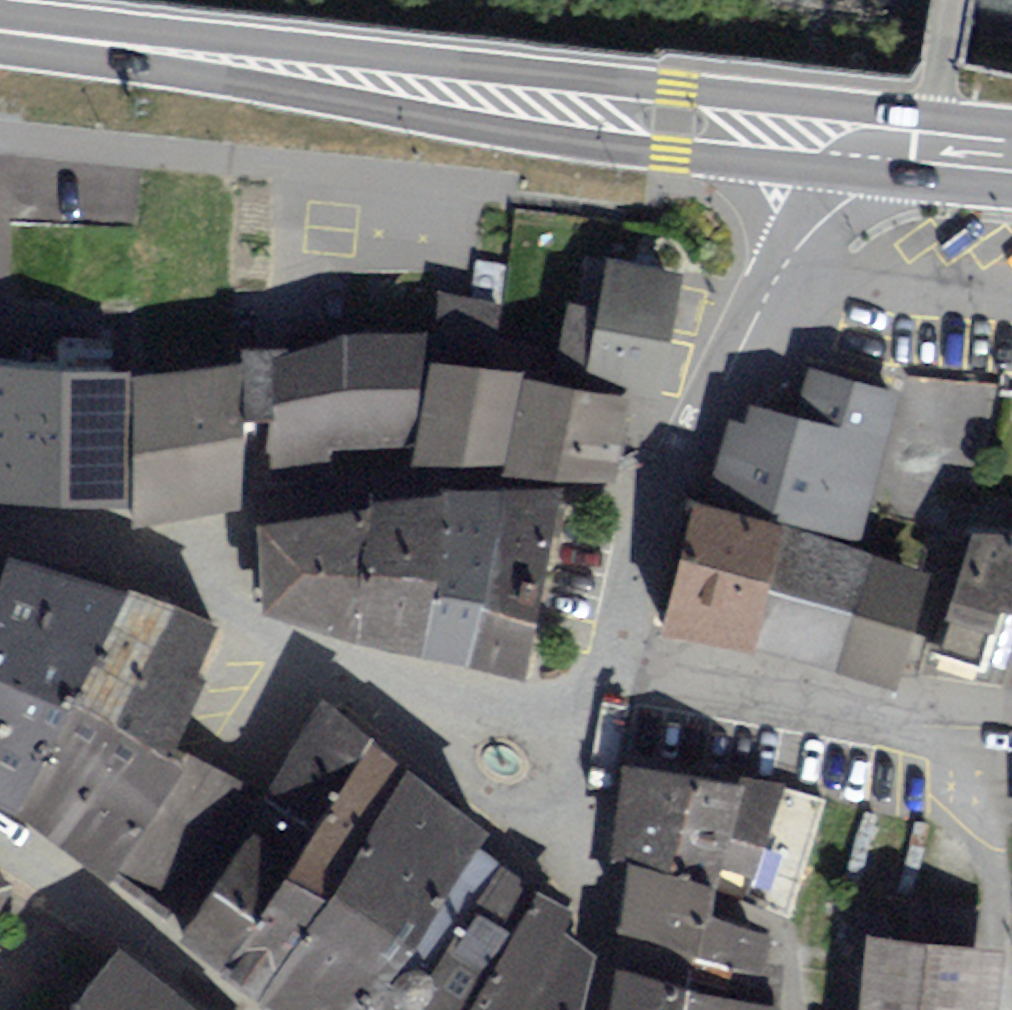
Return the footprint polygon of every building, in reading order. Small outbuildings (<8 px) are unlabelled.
[(471,298),(503,304),(507,265),(476,260),(471,298)] [(650,404),(676,276),(601,262),(577,388),(625,399),(650,404)] [(426,333),(421,362),(495,372),(503,304),(471,298),(433,290),(426,333)] [(426,333),(346,343),(345,454),(406,448),(421,362),(426,333)] [(270,360),(289,354),(287,343),(242,349),(242,363),(243,420),(266,423),(270,360)] [(345,454),(346,343),(289,354),(270,360),(266,423),(264,477),(328,472),(328,455),(345,454)] [(421,362),(406,448),(403,468),(499,466),(519,375),(495,372),(421,362)] [(242,363),(127,372),(132,508),(132,530),(242,510),(243,420),(242,363)] [(0,367),(0,504),(132,508),(127,372),(0,367)] [(851,536),(893,397),(806,371),(792,417),(749,404),(743,423),(724,418),(702,491),(851,536)] [(577,388),(519,375),(499,466),(498,475),(608,480),(625,399),(577,388)] [(551,494),(355,509),(354,635),(520,683),(551,494)] [(355,509),(258,527),(260,606),(354,635),(355,509)] [(780,532),(690,510),(660,629),(750,652),(780,532)] [(974,525),(945,608),(991,625),(999,598),(1011,602),(1011,528),(974,525)] [(863,552),(780,532),(750,652),(834,672),(863,552)] [(927,568),(863,552),(834,672),(897,688),(927,568)] [(9,558),(0,556),(0,577),(9,558)] [(126,589),(9,558),(0,577),(0,801),(23,812),(75,704),(126,589)] [(214,628),(126,589),(75,704),(165,753),(203,679),(193,671),(214,628)] [(255,1002),(404,772),(320,702),(179,935),(255,1002)] [(75,704),(23,812),(112,870),(177,763),(165,753),(75,704)] [(741,776),(623,756),(603,861),(626,865),(708,883),(741,776)] [(533,893),(470,848),(481,835),(404,772),(255,1002),(265,1009),(467,1009),(533,893)] [(827,797),(741,776),(708,883),(784,919),(827,797)] [(620,908),(613,971),(775,1007),(780,959),(784,919),(708,883),(626,865),(620,908)] [(467,1009),(570,1009),(584,954),(562,936),(573,914),(533,893),(467,1009)] [(873,943),(866,1009),(985,1009),(990,955),(873,943)] [(68,1009),(184,1009),(113,953),(68,1009)] [(613,971),(604,1009),(775,1009),(775,1007),(613,971)]
